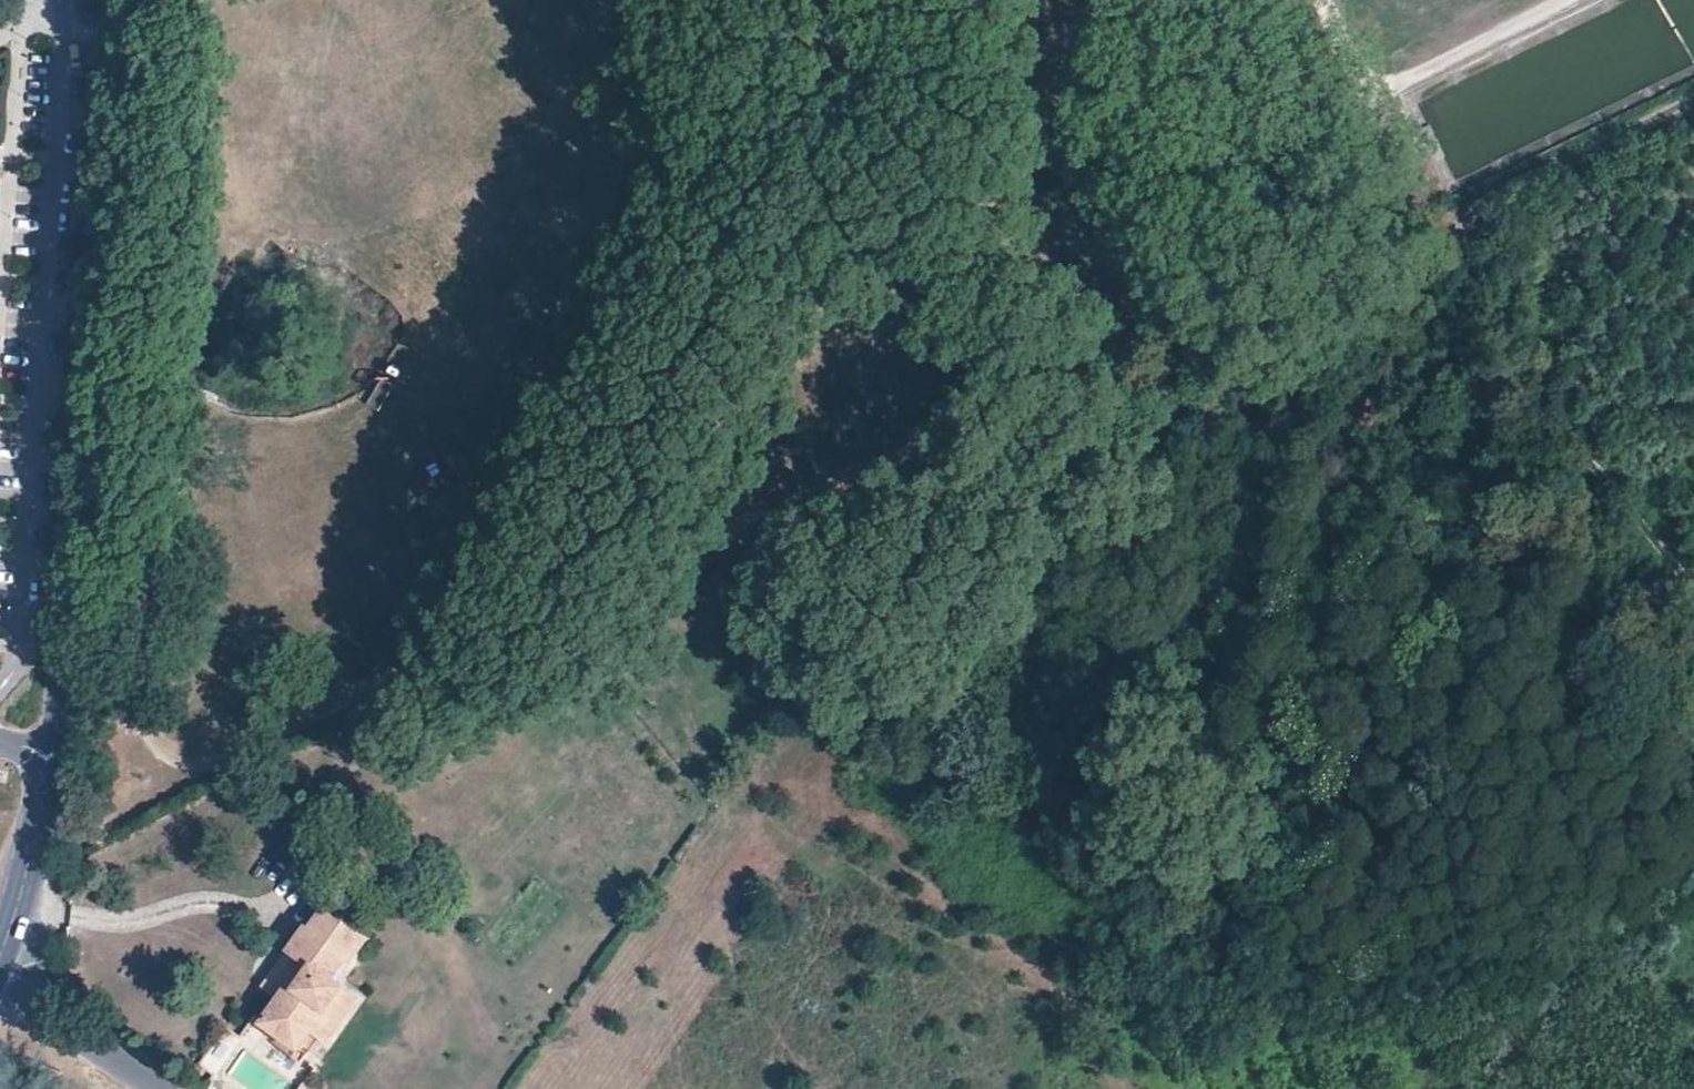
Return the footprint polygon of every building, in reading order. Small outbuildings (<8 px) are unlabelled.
[(366,939),(323,907),(309,927),(304,924),(285,951),(301,962),(275,998),(257,1023),(296,1051),(323,1013),(330,1018),(350,990),(332,977),(344,960),(349,963),(366,939)] [(301,962),(285,951),(259,986),(275,998),(301,962)] [(359,997),(350,990),(330,1018),(323,1013),(296,1051),(304,1057),(317,1037),(326,1044),(359,997)]
